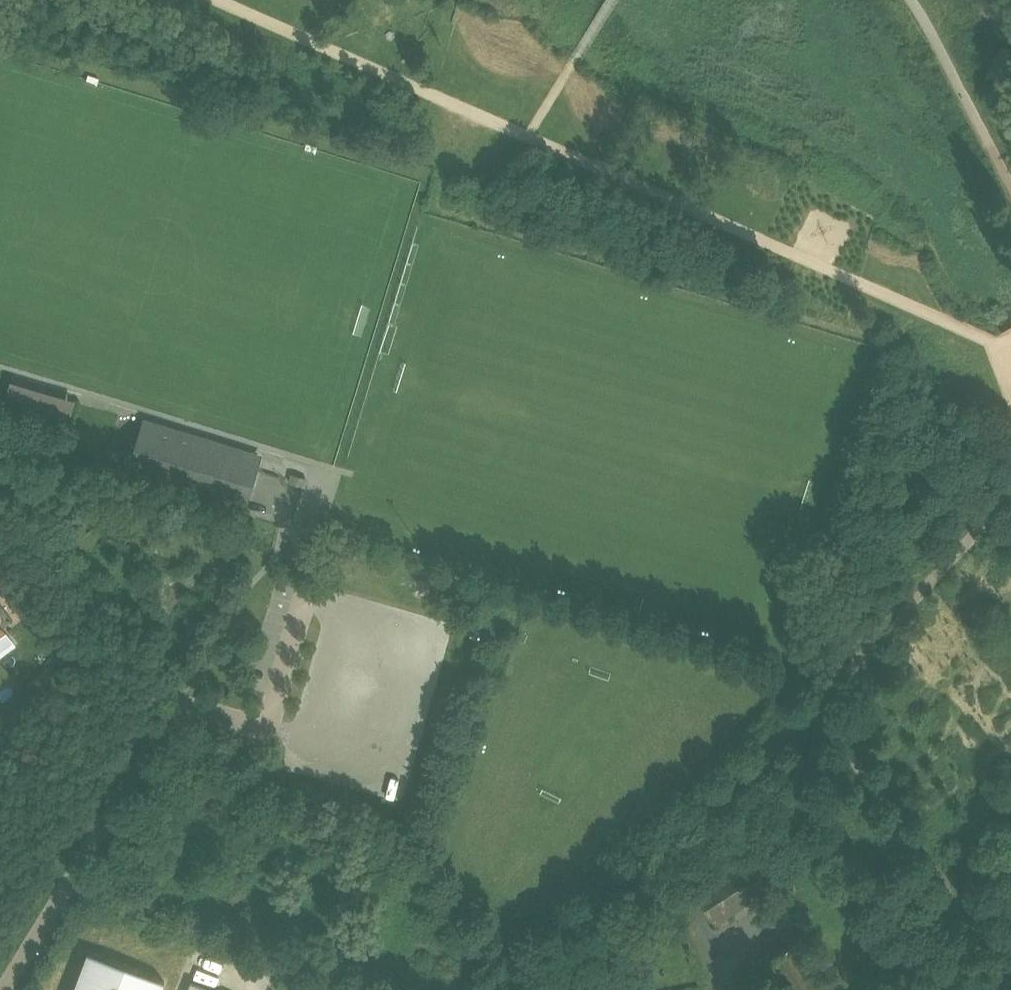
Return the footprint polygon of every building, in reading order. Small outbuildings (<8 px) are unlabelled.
[(75,400),(14,381),(8,401),(69,420),(75,400)] [(261,458),(146,422),(131,471),(246,506),(261,458)] [(0,599),(0,621),(5,627),(15,619),(0,599)] [(753,852),(695,889),(716,922),(777,884),(764,863),(761,865),(753,852)] [(91,951),(76,989),(162,989),(166,980),(91,951)] [(193,977),(188,989),(228,989),(193,977)]
